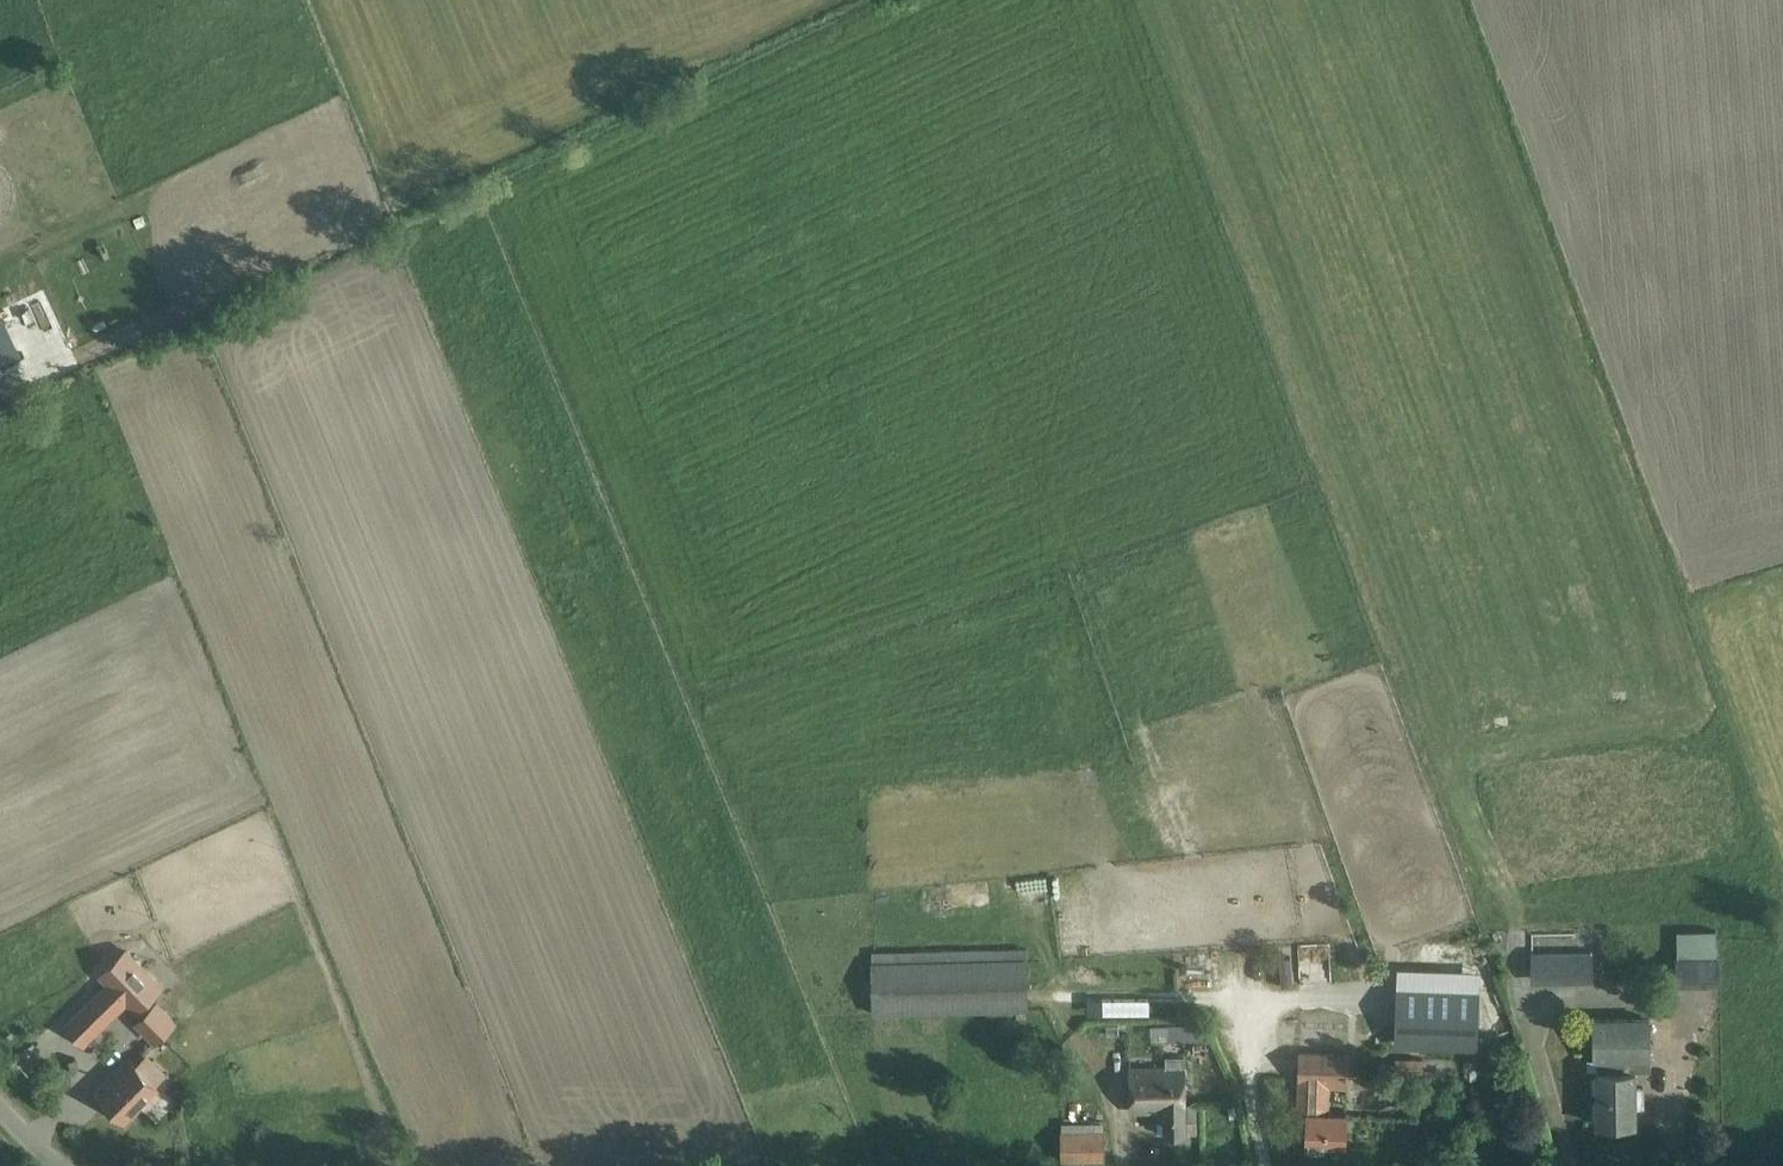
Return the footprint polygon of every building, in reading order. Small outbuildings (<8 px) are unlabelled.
[(1676,957),(1677,986),(1719,986),(1719,957),(1716,957),(1716,930),(1677,930),(1677,957),(1676,957)] [(872,1015),(1028,1011),(1027,958),(1006,959),(1006,949),(955,950),(955,949),(909,950),(909,961),(871,962),(872,1015)] [(161,986),(127,951),(102,976),(109,983),(66,1025),(79,1038),(112,1006),(117,1011),(127,1001),(136,1010),(161,986)] [(1532,983),(1594,982),(1593,952),(1531,954),(1532,983)] [(1478,991),(1399,988),(1397,1041),(1476,1044),(1478,991)] [(176,1022),(157,1004),(143,1017),(162,1036),(176,1022)] [(1636,1123),(1635,1072),(1649,1072),(1649,1058),(1651,1058),(1651,1018),(1594,1018),(1594,1059),(1597,1059),(1597,1072),(1598,1124),(1636,1123)] [(1298,1082),(1297,1111),(1308,1111),(1309,1111),(1308,1146),(1326,1147),(1326,1141),(1346,1142),(1347,1113),(1328,1113),(1329,1087),(1349,1088),(1349,1079),(1349,1071),(1350,1053),(1300,1051),(1298,1082)] [(1196,1104),(1186,1104),(1185,1057),(1167,1058),(1167,1067),(1131,1067),(1131,1112),(1159,1111),(1159,1120),(1164,1119),(1164,1134),(1186,1133),(1186,1120),(1197,1119),(1196,1104)] [(1396,1072),(1418,1073),(1423,1073),(1423,1059),(1396,1058),(1396,1072)] [(148,1109),(161,1096),(156,1091),(158,1089),(133,1064),(101,1095),(126,1120),(143,1104),(148,1109)] [(1061,1158),(1105,1157),(1105,1131),(1061,1131),(1061,1158)]
